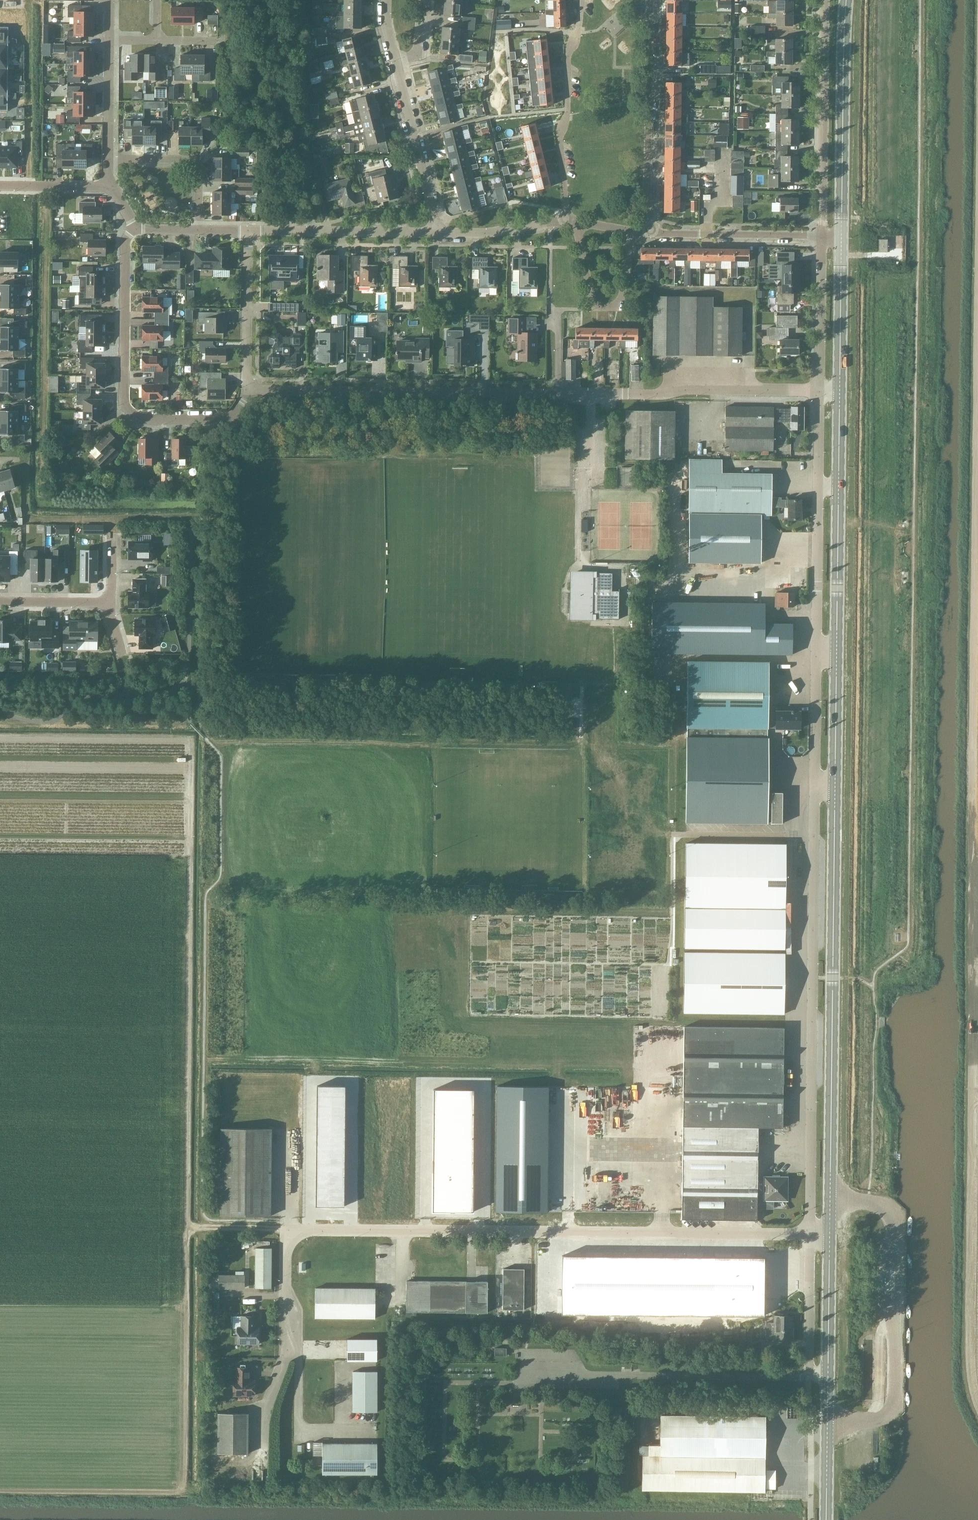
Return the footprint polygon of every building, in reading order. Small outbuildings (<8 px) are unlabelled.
[(554,9),(554,11),(565,11),(564,0),(553,0),(554,9)] [(666,13),(681,13),(681,0),(683,0),(677,0),(666,0),(666,13)] [(766,0),(766,5),(775,5),(775,12),(791,12),(791,0),(775,0),(766,0)] [(444,2),(443,15),(460,16),(461,8),(468,9),(468,4),(444,2)] [(337,11),(337,15),(361,15),(361,3),(344,3),(344,11),(337,11)] [(68,5),(68,17),(74,17),(74,24),(93,24),(93,22),(94,22),(95,15),(93,15),(93,12),(81,12),(81,5),(68,5)] [(171,14),(171,17),(171,18),(171,24),(173,24),(174,25),(177,25),(179,24),(193,24),(193,19),(202,19),(202,9),(194,9),(194,8),(172,8),(171,13),(171,14)] [(554,9),(545,9),(545,14),(554,15),(554,27),(562,26),(565,26),(565,11),(554,11),(554,9)] [(766,12),(766,18),(775,18),(775,25),(791,25),(791,12),(775,12),(768,12),(766,12)] [(666,13),(666,26),(681,26),(681,13),(666,13)] [(337,16),(337,28),(344,29),(344,27),(361,28),(361,15),(337,15),(337,16)] [(510,20),(496,21),(497,29),(511,28),(510,20)] [(44,24),(43,43),(52,43),(52,24),(44,24)] [(67,31),(67,42),(80,42),(80,36),(93,36),(93,34),(94,34),(94,27),(93,27),(93,24),(74,24),(74,31),(67,31)] [(666,26),(666,39),(681,39),(681,26),(666,26)] [(10,45),(16,45),(16,39),(8,39),(8,27),(0,27),(0,45),(10,45)] [(442,27),(441,40),(465,42),(466,37),(458,36),(459,28),(442,27)] [(359,35),(342,40),(345,52),(362,48),(359,35)] [(341,38),(334,39),(336,50),(343,49),(341,38)] [(546,39),(525,41),(526,54),(547,52),(546,39)] [(666,39),(666,52),(681,52),(681,39),(666,39)] [(766,39),(766,44),(775,44),(775,51),(791,51),(791,39),(775,39),(766,39)] [(441,40),(440,52),(457,54),(457,46),(465,47),(465,42),(441,40)] [(8,57),(10,57),(10,45),(0,45),(0,57),(8,57)] [(67,46),(67,57),(74,57),(74,64),(93,64),(93,62),(94,62),(94,55),(93,55),(93,52),(80,52),(80,46),(67,46)] [(347,59),(340,61),(341,65),(348,63),(365,59),(362,48),(345,52),(347,59)] [(766,51),(766,56),(774,56),(774,63),(791,63),(791,51),(775,51),(766,51)] [(547,52),(526,54),(528,67),(549,65),(547,52)] [(666,52),(665,65),(680,65),(689,65),(689,53),(681,53),(681,52),(666,52)] [(174,68),(174,81),(185,81),(185,74),(192,74),(192,55),(190,55),(190,54),(183,53),(183,55),(180,55),(180,68),(174,68)] [(192,55),(192,74),(199,74),(199,81),(210,81),(210,68),(204,68),(204,55),(201,55),(201,54),(195,54),(195,55),(192,55)] [(125,62),(125,80),(137,80),(137,72),(143,72),(143,55),(131,55),(131,62),(125,62)] [(143,55),(143,72),(149,72),(149,80),(161,80),(161,63),(155,63),(155,55),(143,55)] [(350,71),(343,72),(344,77),(351,75),(368,71),(365,59),(348,63),(350,71)] [(67,71),(67,82),(80,82),(80,76),(93,76),(93,74),(94,74),(94,67),(93,67),(93,64),(74,64),(74,71),(67,71)] [(445,67),(427,72),(430,85),(449,81),(448,79),(446,70),(453,68),(452,65),(452,64),(451,65),(445,66),(445,67)] [(549,65),(528,67),(529,80),(550,78),(549,65)] [(353,82),(346,84),(347,88),(354,87),(371,82),(368,71),(351,75),(353,82)] [(329,72),(319,75),(321,82),(331,80),(329,72)] [(775,76),(775,85),(781,87),(781,95),(798,95),(798,82),(787,82),(787,76),(775,76)] [(449,81),(430,85),(433,98),(452,94),(451,92),(449,83),(456,81),(455,77),(448,79),(449,81)] [(550,78),(529,80),(530,93),(551,91),(550,78)] [(665,82),(665,95),(680,95),(687,95),(687,88),(680,88),(680,82),(665,82)] [(67,97),(67,104),(73,104),(92,104),(92,102),(94,102),(94,95),(93,95),(93,92),(80,92),(80,86),(67,86),(67,97)] [(477,87),(468,88),(470,99),(478,97),(477,87)] [(452,94),(433,98),(437,111),(455,107),(454,105),(452,96),(459,94),(458,90),(451,92),(452,94)] [(551,91),(530,93),(532,106),(553,104),(551,91)] [(336,92),(324,94),(325,101),(337,98),(336,92)] [(7,111),(7,99),(16,99),(16,93),(7,93),(0,93),(0,111),(7,111)] [(374,94),(349,100),(352,113),(377,106),(374,94)] [(665,95),(665,108),(680,108),(680,95),(665,95)] [(775,104),(774,113),(787,113),(787,107),(798,107),(798,95),(781,95),(781,103),(775,104)] [(337,98),(325,101),(327,106),(339,103),(337,98)] [(455,107),(437,111),(440,125),(458,120),(455,109),(462,107),(462,103),(454,105),(455,107)] [(67,111),(67,122),(80,122),(80,116),(92,116),(92,114),(94,114),(94,107),(92,107),(92,104),(73,104),(73,111),(67,111)] [(377,106),(352,113),(354,123),(354,124),(379,118),(377,106)] [(665,108),(665,121),(680,121),(687,121),(687,114),(680,114),(680,108),(665,108)] [(62,111),(54,112),(54,120),(63,120),(62,111)] [(774,114),(774,122),(775,122),(780,124),(780,131),(797,132),(798,119),(786,119),(787,113),(774,113),(774,114)] [(126,117),(126,134),(132,134),(132,145),(134,145),(136,147),(140,147),(142,145),(144,145),(144,127),(144,121),(144,118),(133,118),(126,117)] [(167,127),(175,127),(175,117),(167,118),(167,127)] [(737,117),(737,128),(748,129),(748,117),(737,117)] [(190,127),(190,145),(202,145),(202,134),(210,134),(210,118),(201,118),(201,121),(197,121),(197,127),(190,127)] [(342,127),(335,128),(336,133),(343,131),(343,132),(353,130),(354,136),(357,135),(382,129),(379,118),(354,124),(354,123),(342,126),(342,127)] [(144,127),(144,145),(155,145),(155,133),(161,133),(161,121),(151,121),(151,127),(144,127)] [(179,121),(178,145),(190,145),(190,127),(183,127),(183,121),(179,121)] [(665,121),(665,134),(687,134),(687,127),(680,127),(680,121),(665,121)] [(534,123),(520,126),(524,139),(538,136),(534,123)] [(460,127),(442,132),(445,145),(463,140),(463,139),(461,130),(468,128),(467,124),(460,126),(460,127)] [(382,129),(357,135),(358,142),(362,141),(365,151),(376,148),(378,151),(388,152),(385,140),(382,129)] [(774,141),(774,150),(786,150),(786,144),(797,144),(797,132),(780,131),(774,131),(774,141)] [(665,134),(665,147),(679,147),(680,135),(687,135),(687,134),(665,134)] [(538,136),(524,139),(527,152),(541,148),(538,136)] [(714,136),(713,147),(715,147),(724,147),(727,147),(727,137),(725,136),(716,136),(714,136)] [(463,140),(445,145),(448,158),(467,154),(466,152),(464,143),(471,141),(470,137),(463,139),(463,140)] [(16,166),(16,155),(22,155),(22,141),(15,141),(15,148),(0,148),(0,166),(16,166)] [(56,144),(56,158),(62,158),(62,168),(74,168),(74,144),(67,144),(56,144)] [(74,144),(74,168),(86,168),(86,158),(92,158),(92,144),(81,144),(74,144)] [(230,147),(230,156),(257,156),(257,147),(230,147)] [(665,147),(664,160),(679,160),(679,147),(665,147)] [(541,148),(527,152),(530,164),(544,161),(541,148)] [(467,154),(448,158),(451,171),(470,167),(469,165),(467,156),(474,154),(473,150),(466,152),(467,154)] [(774,150),(774,159),(780,161),(780,168),(797,169),(797,156),(786,156),(786,150),(774,150)] [(730,151),(730,163),(742,163),(743,151),(731,151),(730,151)] [(213,158),(213,169),(231,169),(231,158),(213,158)] [(313,160),(307,161),(311,176),(317,175),(313,160)] [(664,160),(664,173),(679,173),(679,160),(664,160)] [(544,161),(530,164),(533,177),(547,174),(544,161)] [(470,167),(451,171),(455,184),(473,180),(473,178),(470,169),(477,167),(476,163),(469,165),(470,167)] [(383,168),(367,172),(370,185),(373,184),(377,202),(398,197),(393,173),(385,175),(383,168)] [(767,168),(767,187),(786,187),(786,181),(797,181),(797,169),(780,168),(780,169),(767,168)] [(213,169),(212,181),(230,181),(231,169),(213,169)] [(664,173),(664,185),(679,186),(686,186),(686,187),(698,187),(698,180),(686,180),(687,174),(679,174),(679,173),(664,173)] [(547,174),(533,177),(536,190),(550,187),(547,174)] [(730,175),(730,194),(732,195),(742,195),(742,191),(742,175),(730,175)] [(473,180),(455,184),(458,197),(476,193),(476,191),(473,182),(480,180),(479,176),(473,178),(473,180)] [(235,178),(235,186),(253,187),(253,178),(235,178)] [(348,178),(323,184),(327,199),(341,196),(344,206),(354,203),(348,178)] [(664,185),(664,198),(679,199),(679,186),(664,185)] [(212,192),(212,203),(230,203),(230,198),(235,198),(235,194),(253,195),(253,187),(235,186),(235,193),(230,193),(230,192),(212,192)] [(476,193),(458,197),(461,210),(479,206),(477,195),(483,193),(483,189),(476,191),(476,193)] [(742,191),(742,195),(742,205),(750,205),(750,191),(742,191)] [(731,195),(731,207),(742,207),(742,205),(742,195),(732,195),(731,195)] [(797,197),(775,197),(775,202),(779,202),(779,212),(788,211),(788,213),(797,213),(797,197)] [(664,198),(664,212),(678,212),(679,212),(679,199),(664,198)] [(79,202),(79,213),(83,213),(83,221),(101,221),(102,208),(95,208),(95,202),(79,202)] [(212,203),(212,215),(236,215),(236,209),(230,209),(230,203),(212,203)] [(80,233),(80,242),(88,242),(88,255),(105,255),(105,240),(93,240),(93,233),(80,233)] [(168,238),(173,247),(178,245),(174,236),(168,238)] [(878,239),(878,252),(887,252),(887,239),(878,239)] [(15,240),(15,246),(27,247),(26,253),(32,253),(33,241),(15,240)] [(143,247),(143,262),(155,262),(155,268),(179,268),(179,256),(163,256),(163,247),(143,247)] [(195,254),(195,268),(213,268),(213,269),(229,270),(230,248),(212,248),(212,254),(195,254)] [(638,259),(638,268),(643,268),(644,259),(653,259),(656,260),(656,248),(640,248),(640,259),(638,259)] [(653,259),(653,268),(658,268),(659,260),(669,260),(671,260),(671,249),(656,248),(656,260),(653,259)] [(669,260),(669,268),(674,268),(675,260),(684,260),(687,260),(687,249),(671,249),(671,260),(669,260)] [(687,260),(684,260),(684,268),(689,268),(690,260),(700,260),(702,260),(702,249),(687,249),(687,260)] [(700,260),(699,269),(704,269),(705,269),(706,260),(715,260),(717,260),(718,249),(702,249),(702,260),(700,260)] [(715,260),(715,269),(720,269),(721,260),(730,261),(733,261),(733,249),(718,249),(717,260),(715,260)] [(730,261),(730,277),(736,277),(737,261),(748,261),(749,266),(755,266),(755,254),(754,254),(749,254),(749,250),(733,249),(733,261),(730,261)] [(3,266),(3,272),(18,272),(18,253),(0,252),(0,266),(3,266)] [(769,266),(769,279),(781,279),(798,279),(798,265),(793,265),(791,265),(791,254),(791,253),(777,253),(777,266),(769,266)] [(270,255),(270,281),(296,281),(297,255),(270,255)] [(317,255),(317,279),(328,280),(328,292),(343,292),(343,277),(337,277),(337,256),(317,255)] [(352,256),(352,271),(359,271),(358,287),(377,287),(377,265),(367,265),(367,256),(352,256)] [(392,257),(392,268),(399,268),(399,287),(417,287),(417,266),(407,266),(407,257),(392,257)] [(432,257),(432,269),(439,269),(439,288),(457,288),(457,266),(447,266),(447,257),(432,257)] [(472,257),(472,269),(475,269),(475,277),(479,277),(478,288),(497,288),(497,267),(487,266),(487,257),(472,257)] [(511,281),(511,293),(519,293),(519,289),(537,289),(537,267),(537,264),(527,264),(527,258),(512,258),(512,273),(519,273),(519,281),(511,281)] [(78,266),(78,279),(79,279),(79,285),(105,286),(105,274),(93,273),(93,266),(78,266)] [(185,268),(185,283),(193,283),(193,268),(185,268)] [(69,273),(69,289),(78,289),(78,273),(69,273)] [(704,285),(715,285),(715,280),(715,273),(704,273),(704,281),(704,285)] [(19,297),(19,285),(26,285),(26,279),(14,279),(14,285),(0,284),(0,296),(19,297)] [(777,285),(776,304),(791,304),(791,292),(793,292),(798,292),(798,279),(781,279),(781,285),(777,285)] [(78,292),(78,304),(91,304),(91,297),(105,298),(105,286),(79,285),(79,292),(78,292)] [(13,309),(13,315),(26,315),(26,308),(19,308),(19,297),(0,296),(0,308),(13,309)] [(142,297),(142,312),(154,312),(154,319),(168,319),(169,307),(163,307),(163,297),(142,297)] [(653,297),(653,354),(741,355),(741,324),(742,308),(712,307),(712,297),(653,297)] [(198,312),(198,323),(205,323),(205,332),(225,332),(226,318),(212,318),(212,312),(198,312)] [(297,313),(297,325),(305,325),(305,313),(297,313)] [(386,313),(376,313),(376,319),(378,319),(378,330),(386,329),(386,313)] [(78,314),(78,327),(86,327),(86,333),(104,334),(105,322),(92,321),(92,314),(78,314)] [(776,325),(776,327),(788,327),(797,327),(797,315),(776,315),(776,325)] [(142,326),(142,340),(162,340),(162,331),(168,331),(168,330),(174,330),(174,319),(168,319),(154,319),(154,326),(142,326)] [(509,327),(509,334),(519,334),(518,361),(536,361),(536,343),(537,343),(537,333),(526,333),(526,319),(509,319),(509,327)] [(19,339),(21,339),(21,327),(27,327),(27,321),(13,320),(13,326),(0,326),(0,338),(19,339)] [(350,326),(350,339),(357,339),(357,360),(376,360),(376,338),(368,338),(368,327),(350,326)] [(769,327),(769,340),(779,340),(779,355),(786,355),(786,353),(798,354),(798,339),(788,339),(788,327),(776,327),(769,327)] [(573,339),(573,348),(578,348),(579,340),(588,340),(591,340),(591,328),(575,328),(575,339),(573,339)] [(588,340),(588,348),(593,348),(594,340),(604,340),(606,340),(606,329),(591,328),(591,340),(588,340)] [(604,340),(604,348),(609,348),(609,340),(619,340),(621,340),(622,329),(606,329),(606,340),(604,340)] [(619,340),(619,348),(624,348),(625,340),(637,340),(637,329),(622,329),(621,340),(619,340)] [(446,330),(446,346),(455,347),(454,365),(474,365),(474,340),(465,339),(465,330),(446,330)] [(319,345),(321,345),(320,362),(336,362),(336,352),(336,347),(342,347),(342,331),(334,331),(334,333),(319,333),(319,345)] [(78,340),(78,352),(91,352),(91,345),(104,346),(104,334),(86,333),(86,340),(78,340)] [(269,357),(269,363),(272,367),(279,367),(283,363),(288,363),(292,368),(297,368),(297,353),(294,353),(294,348),(299,348),(304,344),(303,338),(299,333),(293,333),(289,337),(283,337),(283,343),(279,347),(273,347),(273,353),(269,357)] [(13,351),(13,356),(25,357),(25,350),(25,339),(21,339),(19,339),(0,338),(0,350),(13,351)] [(396,342),(396,359),(410,360),(410,362),(420,362),(420,357),(428,357),(428,339),(415,339),(415,342),(396,342)] [(199,341),(199,353),(205,353),(205,362),(225,362),(225,348),(213,348),(213,341),(199,341)] [(142,356),(142,371),(154,371),(154,378),(168,378),(168,366),(162,366),(162,356),(142,356)] [(80,357),(80,369),(87,369),(87,375),(104,376),(104,364),(94,363),(94,357),(80,357)] [(566,360),(566,379),(574,379),(574,360),(566,360)] [(591,374),(600,373),(599,360),(590,360),(591,374)] [(606,360),(607,377),(617,377),(617,360),(606,360)] [(18,381),(18,369),(25,369),(25,363),(13,362),(13,368),(0,368),(0,380),(18,381)] [(200,372),(200,388),(207,388),(207,399),(225,399),(225,386),(221,386),(221,372),(200,372)] [(77,382),(76,393),(90,393),(90,387),(104,388),(104,376),(87,375),(81,375),(81,382),(77,382)] [(49,376),(49,391),(57,391),(57,376),(49,376)] [(142,385),(142,399),(162,399),(162,390),(168,390),(168,378),(154,378),(154,385),(142,385)] [(12,393),(12,399),(25,399),(25,387),(18,387),(18,381),(0,380),(0,392),(12,393)] [(76,393),(76,405),(83,405),(83,411),(101,412),(101,400),(90,400),(90,393),(76,393)] [(18,423),(20,423),(20,411),(26,411),(26,405),(13,404),(12,410),(0,410),(0,422),(18,423)] [(725,406),(725,450),(772,451),(773,422),(785,422),(785,408),(784,408),(773,408),(773,407),(725,406)] [(785,408),(785,422),(790,422),(790,429),(803,429),(803,407),(790,407),(790,408),(785,408)] [(625,410),(625,458),(670,459),(674,459),(674,411),(625,410)] [(76,418),(76,429),(90,429),(90,423),(101,424),(101,412),(83,411),(83,418),(76,418)] [(12,435),(12,441),(24,441),(25,434),(18,434),(18,423),(0,422),(0,434),(12,435)] [(101,453),(94,460),(102,468),(115,456),(118,453),(113,448),(119,442),(109,432),(95,446),(101,453)] [(139,439),(139,457),(146,457),(146,464),(157,464),(157,439),(139,439)] [(165,453),(165,465),(177,465),(177,458),(185,458),(185,455),(194,455),(194,446),(185,446),(185,439),(172,439),(172,453),(165,453)] [(689,514),(689,519),(760,520),(760,514),(768,514),(770,514),(770,507),(788,507),(787,520),(802,520),(802,519),(802,511),(800,511),(801,500),(781,500),(781,497),(780,497),(770,497),(771,474),(720,474),(720,460),(689,459),(689,514)] [(614,463),(614,479),(628,479),(629,463),(614,463)] [(152,479),(167,478),(166,468),(151,470),(152,479)] [(0,472),(0,477),(4,490),(14,487),(10,470),(0,472)] [(53,519),(54,529),(66,529),(66,519),(53,519)] [(689,519),(689,562),(760,562),(760,520),(689,519)] [(84,525),(84,534),(103,534),(103,525),(84,525)] [(129,542),(129,559),(143,559),(143,560),(151,560),(151,542),(129,542)] [(25,550),(25,564),(31,564),(31,581),(32,581),(33,582),(38,582),(38,581),(44,581),(44,559),(37,559),(37,550),(25,550)] [(44,559),(44,581),(50,581),(51,582),(56,582),(57,581),(58,581),(58,569),(64,569),(64,550),(52,550),(52,559),(44,559)] [(82,558),(81,581),(86,581),(89,581),(96,581),(96,550),(96,558),(92,558),(92,557),(89,557),(89,558),(82,558)] [(9,580),(9,568),(17,568),(17,551),(9,551),(9,556),(0,556),(0,580),(9,580)] [(572,573),(571,617),(591,618),(591,619),(618,619),(619,588),(618,588),(618,591),(612,591),(612,573),(592,572),(592,573),(591,573),(590,573),(586,573),(585,573),(572,573)] [(128,591),(128,607),(148,607),(148,591),(145,591),(146,579),(133,579),(133,591),(128,591)] [(793,593),(781,593),(775,593),(775,607),(776,607),(776,608),(776,609),(776,610),(777,610),(778,610),(779,609),(780,609),(780,608),(780,607),(793,607),(793,593)] [(652,602),(651,653),(792,654),(792,623),(764,623),(765,603),(652,602)] [(170,615),(160,617),(165,632),(174,629),(175,629),(171,614),(170,615)] [(135,619),(135,635),(139,635),(139,648),(152,648),(152,635),(155,635),(155,619),(135,619)] [(10,642),(10,639),(20,639),(20,627),(14,627),(14,628),(10,628),(10,620),(0,620),(0,641),(10,642)] [(28,640),(28,641),(42,641),(42,647),(58,647),(58,633),(51,633),(52,621),(44,621),(44,620),(44,621),(39,621),(39,620),(38,620),(38,621),(30,621),(30,640),(28,640)] [(63,637),(63,649),(75,649),(75,640),(97,640),(97,622),(82,622),(82,621),(70,621),(70,637),(63,637)] [(687,661),(686,727),(767,727),(768,712),(768,662),(687,661)] [(63,662),(63,671),(75,671),(75,662),(63,662)] [(768,712),(767,727),(775,727),(775,728),(782,728),(799,728),(799,711),(776,711),(776,712),(768,712)] [(685,737),(685,822),(686,822),(766,823),(766,822),(767,793),(767,738),(767,727),(686,727),(686,737),(685,737)] [(767,793),(766,822),(771,822),(771,823),(782,823),(782,822),(782,792),(771,792),(771,793),(767,793)] [(685,843),(684,948),(785,949),(786,844),(785,844),(685,843)] [(683,952),(683,1013),(784,1014),(784,953),(683,952)] [(681,1214),(681,1219),(682,1219),(755,1220),(756,1220),(756,1215),(756,1208),(756,1197),(757,1180),(757,1165),(764,1165),(765,1128),(782,1128),(783,1028),(683,1027),(682,1087),(682,1140),(681,1214)] [(586,1138),(626,1139),(626,1128),(642,1129),(642,1112),(641,1112),(642,1089),(640,1089),(640,1084),(586,1082),(584,1129),(586,1129),(586,1138)] [(316,1085),(316,1096),(331,1096),(331,1086),(316,1085)] [(331,1086),(331,1096),(345,1096),(345,1086),(331,1086)] [(497,1086),(495,1211),(547,1212),(548,1086),(497,1086)] [(433,1089),(433,1101),(453,1101),(453,1089),(433,1089)] [(453,1089),(453,1101),(473,1101),(473,1089),(453,1089)] [(316,1096),(316,1106),(330,1106),(331,1096),(316,1096)] [(331,1096),(330,1106),(345,1106),(345,1096),(331,1096)] [(371,1096),(371,1106),(389,1106),(389,1096),(371,1096)] [(433,1101),(433,1113),(453,1113),(453,1101),(433,1101)] [(453,1101),(453,1113),(473,1113),(473,1101),(453,1101)] [(316,1106),(316,1116),(330,1116),(330,1106),(316,1106)] [(330,1106),(330,1116),(345,1116),(345,1106),(330,1106)] [(371,1106),(371,1116),(389,1116),(389,1106),(371,1106)] [(433,1113),(433,1125),(453,1125),(453,1113),(433,1113)] [(453,1113),(453,1125),(473,1125),(473,1113),(453,1113)] [(316,1116),(316,1126),(330,1126),(330,1116),(316,1116)] [(330,1116),(330,1126),(344,1126),(345,1116),(330,1116)] [(371,1116),(371,1126),(389,1126),(389,1116),(371,1116)] [(433,1125),(433,1137),(453,1137),(453,1125),(433,1125)] [(453,1125),(453,1137),(473,1137),(473,1125),(453,1125)] [(316,1126),(316,1136),(330,1136),(330,1126),(316,1126)] [(330,1126),(330,1136),(344,1136),(344,1126),(330,1126)] [(371,1126),(370,1136),(389,1136),(389,1126),(371,1126)] [(221,1128),(220,1215),(270,1216),(271,1129),(221,1128)] [(316,1136),(316,1146),(330,1146),(330,1136),(316,1136)] [(330,1136),(330,1146),(344,1146),(344,1136),(330,1136)] [(370,1136),(370,1146),(389,1146),(389,1136),(370,1136)] [(433,1137),(432,1149),(453,1149),(453,1137),(433,1137)] [(453,1137),(453,1149),(473,1149),(473,1137),(453,1137)] [(316,1146),(316,1156),(330,1156),(330,1146),(316,1146)] [(330,1146),(330,1156),(344,1156),(344,1146),(330,1146)] [(370,1146),(370,1156),(389,1156),(389,1146),(370,1146)] [(432,1149),(432,1161),(453,1161),(453,1149),(432,1149)] [(453,1149),(453,1161),(473,1161),(473,1149),(453,1149)] [(316,1156),(316,1166),(330,1166),(330,1156),(316,1156)] [(330,1156),(330,1166),(344,1166),(344,1156),(330,1156)] [(370,1156),(370,1166),(388,1166),(389,1156),(370,1156)] [(432,1161),(432,1186),(452,1186),(453,1161),(432,1161)] [(453,1161),(452,1186),(473,1186),(473,1161),(453,1161)] [(316,1166),(316,1176),(330,1176),(330,1166),(316,1166)] [(330,1166),(330,1176),(344,1176),(344,1166),(330,1166)] [(370,1166),(370,1176),(388,1176),(388,1166),(370,1166)] [(316,1176),(315,1206),(330,1206),(330,1176),(316,1176)] [(330,1176),(330,1206),(344,1206),(344,1176),(330,1176)] [(370,1176),(370,1186),(388,1186),(388,1176),(370,1176)] [(757,1180),(756,1197),(764,1197),(764,1200),(786,1200),(786,1178),(765,1178),(764,1178),(764,1180),(757,1180)] [(609,1191),(607,1182),(596,1184),(598,1193),(609,1191)] [(370,1186),(370,1196),(388,1196),(388,1186),(370,1186)] [(432,1186),(432,1211),(446,1211),(446,1212),(450,1212),(450,1211),(452,1211),(452,1186),(432,1186)] [(452,1186),(452,1211),(455,1211),(455,1212),(458,1212),(472,1212),(473,1186),(452,1186)] [(885,1194),(881,1198),(891,1208),(895,1204),(885,1194)] [(255,1248),(255,1288),(271,1288),(271,1248),(255,1248)] [(561,1255),(561,1314),(763,1315),(764,1257),(561,1255)] [(503,1269),(503,1310),(523,1310),(524,1269),(503,1269)] [(218,1274),(218,1288),(244,1289),(245,1274),(218,1274)] [(407,1281),(406,1312),(487,1312),(487,1282),(417,1281),(416,1281),(407,1281)] [(315,1288),(315,1318),(375,1318),(375,1289),(315,1288)] [(765,1322),(765,1338),(774,1338),(792,1339),(792,1316),(774,1315),(774,1322),(765,1322)] [(237,1327),(237,1344),(258,1344),(259,1328),(254,1328),(254,1316),(241,1316),(241,1328),(237,1327)] [(347,1339),(347,1361),(377,1361),(377,1339),(347,1339)] [(495,1348),(494,1355),(503,1356),(504,1353),(504,1349),(504,1348),(495,1348)] [(233,1380),(233,1395),(254,1395),(254,1380),(248,1380),(248,1368),(236,1368),(235,1380),(233,1380)] [(353,1372),(353,1412),(377,1412),(377,1372),(353,1372)] [(218,1413),(217,1453),(248,1454),(248,1413),(218,1413)] [(642,1455),(642,1490),(764,1491),(764,1486),(766,1486),(766,1488),(775,1488),(775,1470),(766,1469),(766,1476),(764,1476),(764,1417),(660,1416),(660,1443),(649,1443),(649,1455),(642,1455)] [(311,1439),(311,1453),(320,1454),(320,1439),(311,1439)] [(322,1444),(322,1474),(370,1474),(370,1477),(373,1477),(373,1474),(377,1474),(377,1444),(322,1444)] [(798,1466),(799,1460),(771,1457),(771,1463),(798,1466)]
